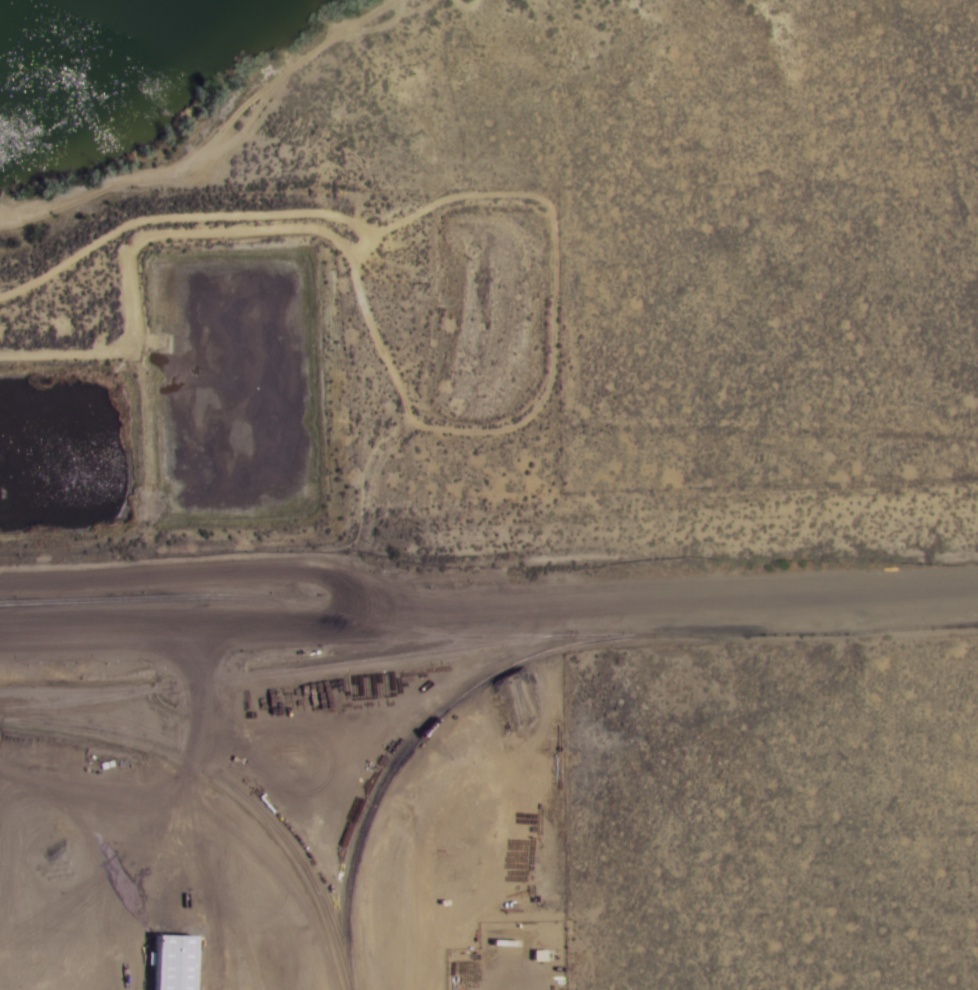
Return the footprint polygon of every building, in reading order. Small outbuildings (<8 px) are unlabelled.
[(153,936),(152,989),(198,989),(199,937),(153,936)]
